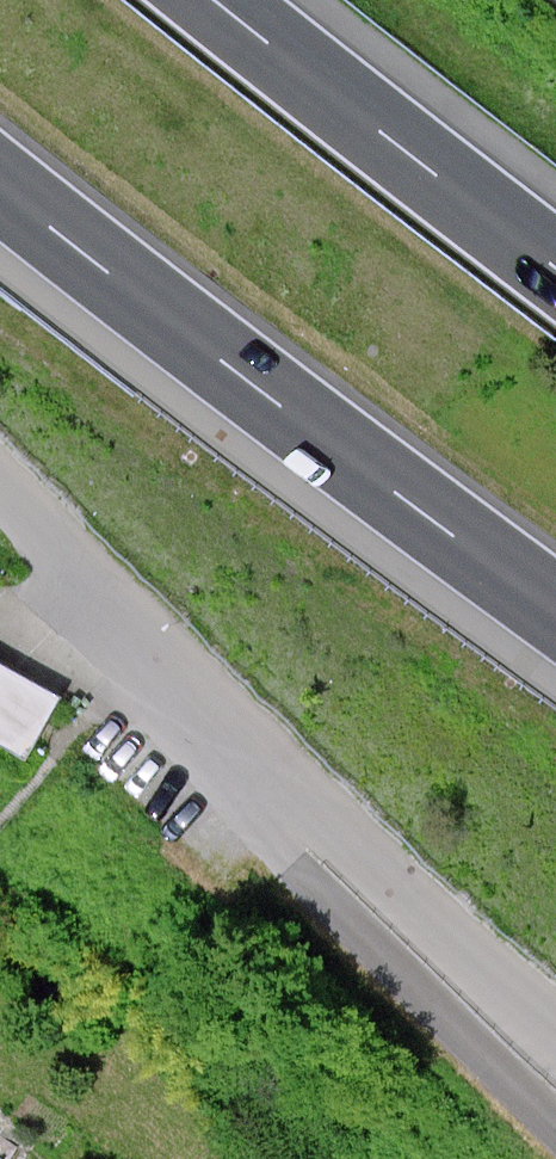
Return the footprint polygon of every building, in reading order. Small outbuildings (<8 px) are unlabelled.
[(42,735),(68,672),(0,644),(0,718),(42,735)]
